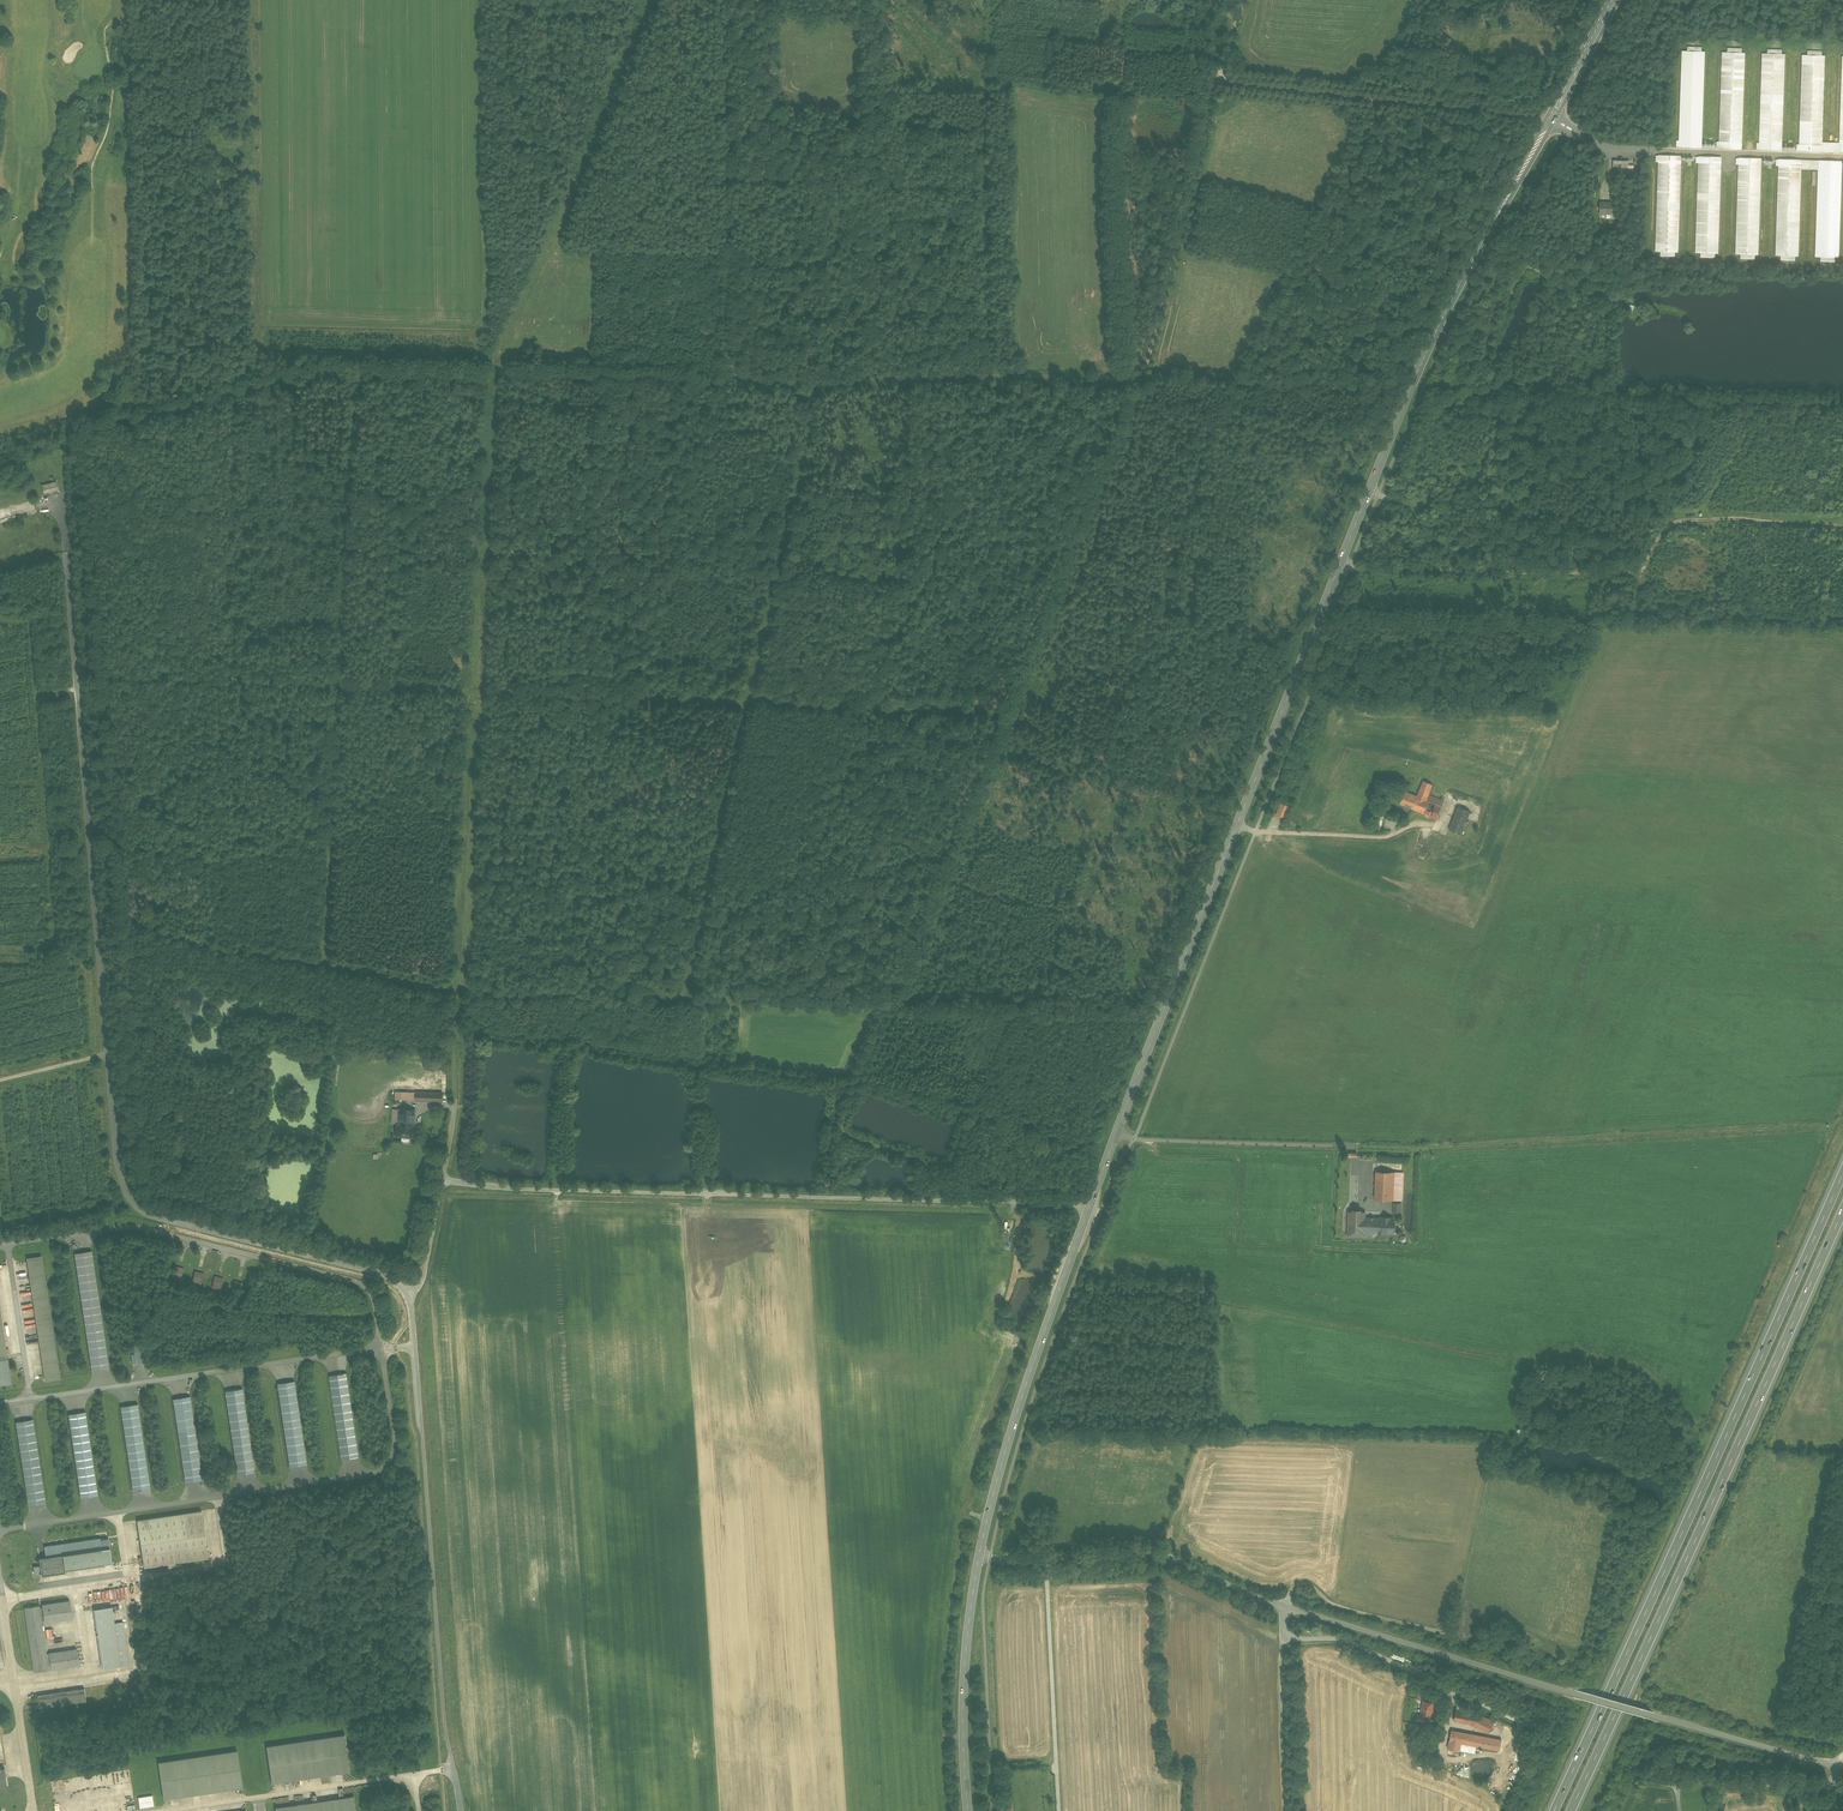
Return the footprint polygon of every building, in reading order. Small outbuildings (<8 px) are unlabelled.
[(1705,47),(1681,46),(1678,135),(1676,135),(1675,142),(1701,143),(1705,47)] [(1744,48),(1721,47),(1718,136),(1716,136),(1715,143),(1741,144),(1744,48)] [(1785,50),(1762,49),(1759,138),(1756,138),(1756,145),(1782,146),(1785,50)] [(1824,50),(1801,50),(1798,139),(1796,139),(1795,146),(1821,147),(1824,50)] [(1658,156),(1655,248),(1678,248),(1681,151),(1656,150),(1656,156),(1658,156)] [(1698,157),(1695,249),(1718,249),(1721,152),(1696,151),(1696,157),(1698,157)] [(1738,158),(1735,250),(1758,251),(1761,154),(1736,153),(1736,158),(1738,158)] [(1778,160),(1775,252),(1797,252),(1801,155),(1776,154),(1776,160),(1778,160)] [(1818,161),(1815,253),(1837,254),(1841,157),(1816,156),(1816,161),(1818,161)] [(1612,203),(1601,202),(1600,215),(1612,216),(1612,207),(1612,203)] [(57,482),(41,486),(44,495),(59,491),(57,482)] [(1432,784),(1424,781),(1418,796),(1414,809),(1437,818),(1444,801),(1428,794),(1432,784)] [(1418,796),(1405,791),(1400,803),(1414,809),(1418,796)] [(1288,807),(1279,804),(1274,816),(1281,818),(1284,819),(1288,807)] [(1458,807),(1449,829),(1462,834),(1470,811),(1458,807)] [(1380,831),(1384,815),(1378,814),(1374,830),(1380,831)] [(394,1101),(416,1102),(416,1093),(395,1092),(394,1101)] [(442,1093),(416,1092),(416,1093),(416,1102),(416,1103),(442,1104),(442,1093)] [(415,1111),(400,1109),(399,1124),(414,1125),(415,1111)] [(399,1124),(398,1124),(397,1136),(414,1137),(415,1125),(414,1125),(399,1124)] [(1402,1172),(1377,1171),(1376,1199),(1394,1200),(1401,1200),(1402,1172)] [(1379,1218),(1365,1217),(1366,1212),(1349,1211),(1348,1236),(1349,1236),(1350,1236),(1365,1237),(1365,1232),(1379,1232),(1379,1218)] [(1394,1218),(1379,1217),(1379,1218),(1379,1232),(1379,1233),(1393,1233),(1394,1218)] [(108,1363),(91,1252),(74,1255),(80,1300),(91,1372),(109,1370),(108,1363)] [(60,1381),(41,1257),(26,1260),(27,1261),(44,1378),(45,1383),(60,1381)] [(172,1279),(181,1281),(184,1269),(175,1267),(172,1279)] [(192,1284),(200,1286),(203,1274),(195,1272),(192,1284)] [(215,1277),(212,1289),(221,1291),(224,1279),(215,1277)] [(234,1282),(231,1294),(240,1296),(243,1284),(234,1282)] [(142,1347),(133,1348),(134,1356),(131,1356),(132,1362),(132,1366),(135,1365),(135,1366),(144,1365),(144,1362),(142,1347)] [(0,1362),(0,1388),(12,1386),(8,1361),(0,1362)] [(347,1375),(329,1377),(341,1461),(359,1459),(347,1375)] [(294,1382),(277,1385),(289,1469),(306,1466),(294,1382)] [(242,1390),(224,1393),(237,1476),(254,1474),(242,1390)] [(190,1398),(172,1400),(184,1484),(202,1482),(190,1398)] [(137,1405),(119,1408),(132,1492),(150,1489),(137,1405)] [(85,1413),(67,1416),(80,1500),(97,1497),(85,1413)] [(33,1421),(15,1423),(27,1507),(45,1505),(33,1421)] [(137,1522),(136,1522),(143,1569),(144,1569),(167,1566),(176,1564),(208,1560),(201,1513),(137,1522)] [(62,1557),(62,1558),(109,1550),(109,1546),(108,1544),(108,1540),(100,1541),(100,1539),(43,1548),(45,1559),(62,1557)] [(109,1550),(62,1558),(64,1572),(111,1565),(111,1563),(109,1550)] [(45,1559),(38,1560),(39,1567),(41,1577),(41,1578),(64,1574),(64,1572),(62,1558),(62,1557),(45,1559)] [(34,1578),(41,1577),(39,1567),(32,1568),(34,1578)] [(43,1622),(44,1624),(72,1620),(69,1602),(67,1602),(42,1606),(41,1606),(41,1609),(43,1622)] [(38,1607),(23,1609),(32,1671),(33,1673),(48,1671),(48,1670),(46,1656),(41,1623),(39,1609),(39,1607),(38,1607)] [(111,1609),(94,1611),(102,1671),(120,1668),(120,1667),(114,1624),(111,1609)] [(114,1624),(120,1667),(129,1665),(123,1623),(114,1624)] [(76,1650),(48,1654),(48,1656),(50,1670),(51,1671),(79,1667),(76,1650)] [(83,1690),(36,1697),(38,1711),(85,1704),(84,1692),(83,1690)] [(1435,1702),(1423,1700),(1421,1714),(1428,1715),(1432,1716),(1435,1702)] [(1476,1712),(1457,1708),(1454,1720),(1473,1724),(1476,1712)] [(1494,1721),(1476,1712),(1473,1724),(1473,1725),(1489,1733),(1494,1721)] [(1428,1715),(1421,1714),(1419,1713),(1418,1720),(1427,1722),(1428,1715)] [(1501,1740),(1451,1731),(1447,1750),(1459,1752),(1460,1745),(1499,1752),(1501,1740)] [(345,1736),(266,1748),(272,1786),(274,1785),(346,1775),(350,1774),(345,1736)] [(237,1753),(157,1764),(163,1802),(166,1801),(238,1791),(242,1790),(237,1753)] [(1491,1767),(1488,1763),(1484,1760),(1480,1760),(1476,1761),(1473,1763),(1470,1767),(1469,1771),(1470,1775),(1473,1779),(1476,1781),(1481,1782),(1485,1781),(1488,1778),(1491,1775),(1491,1771),(1491,1767)] [(1819,1795),(1806,1795),(1806,1803),(1819,1803),(1819,1795)] [(152,1797),(137,1799),(139,1810),(153,1808),(152,1797)] [(354,1798),(352,1799),(276,1810),(275,1810),(356,1810),(354,1798)]
